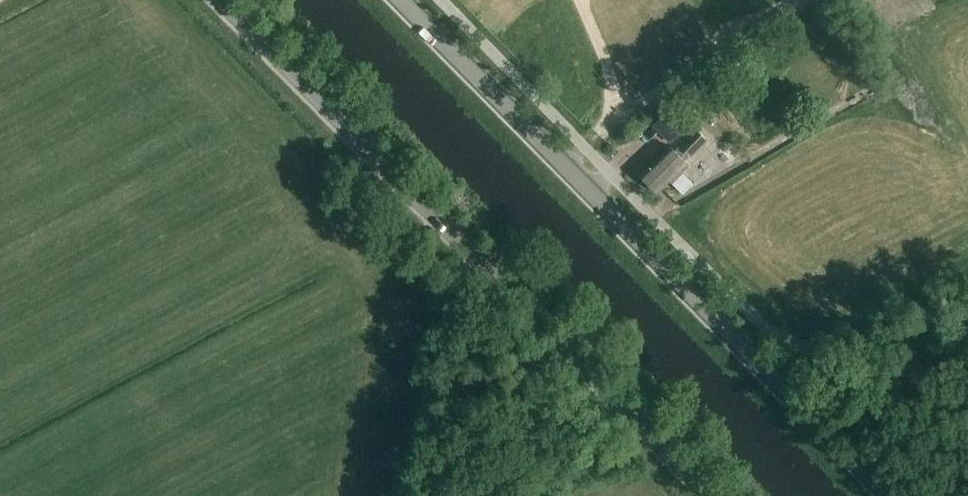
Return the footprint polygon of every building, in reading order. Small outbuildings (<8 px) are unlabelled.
[(669,144),(688,127),(671,109),(652,126),(669,144)] [(675,147),(687,160),(704,143),(692,130),(675,147)] [(671,148),(643,179),(657,192),(669,179),(673,182),(689,165),(671,148)]
